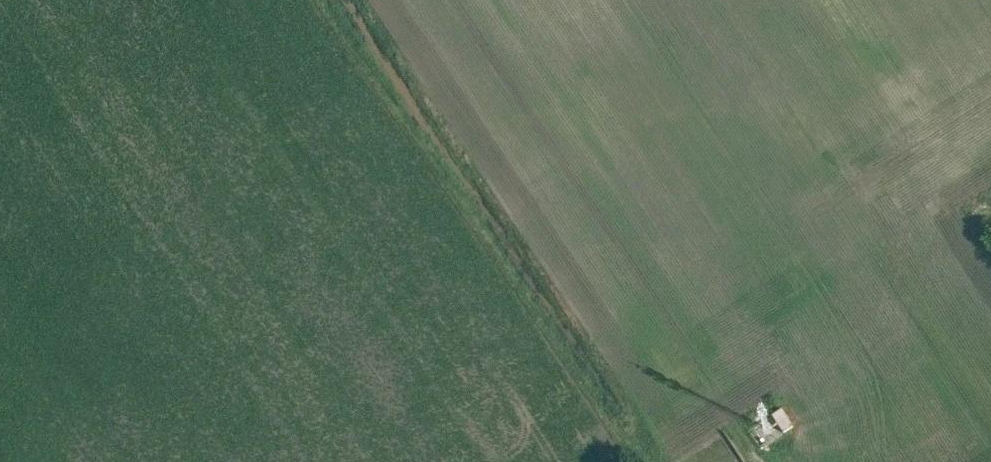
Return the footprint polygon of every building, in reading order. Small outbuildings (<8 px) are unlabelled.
[(783,433),(793,427),(782,410),(772,416),(783,433)]
